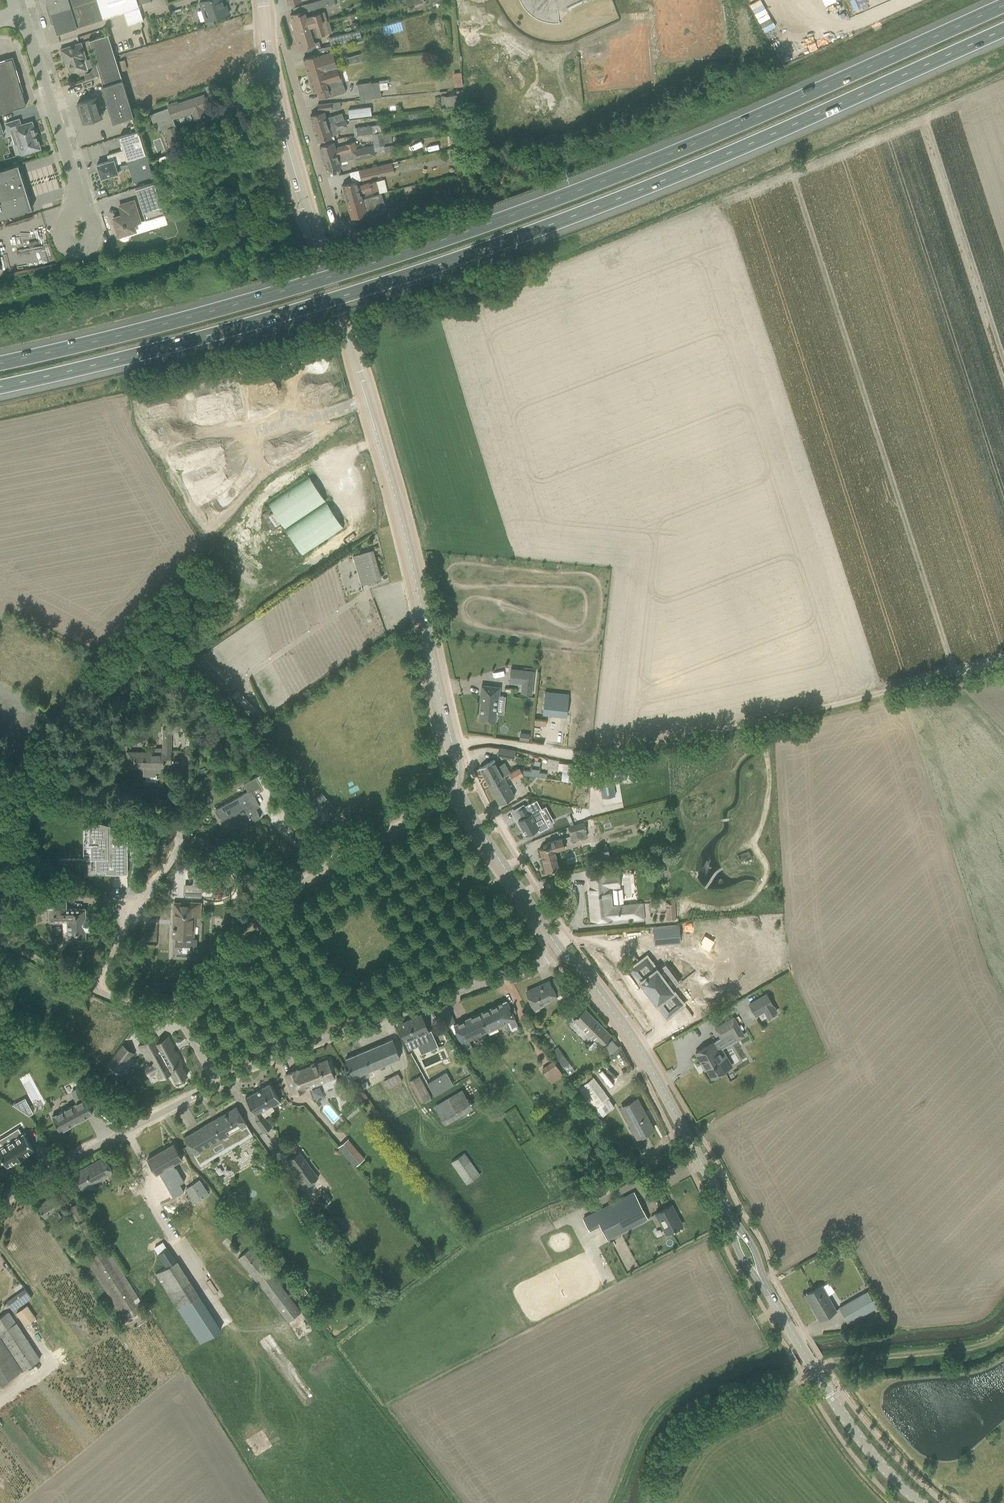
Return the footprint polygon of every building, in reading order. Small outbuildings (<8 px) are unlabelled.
[(47,2),(46,5),(51,22),(54,23),(57,33),(103,18),(97,0),(47,0),(47,2)] [(137,0),(97,0),(103,18),(124,12),(128,25),(143,20),(137,0)] [(224,6),(222,0),(205,0),(199,2),(205,22),(206,22),(207,26),(214,24),(212,19),(228,13),(226,5),(224,6)] [(335,3),(334,0),(319,0),(307,4),(309,10),(335,3)] [(320,12),(310,15),(308,9),(290,15),(292,22),(291,23),(293,29),(294,29),(295,31),(309,27),(326,23),(322,12),(320,13),(320,12)] [(313,38),(329,34),(326,23),(309,27),(295,31),(296,34),(295,35),(296,40),(298,41),(300,48),(315,44),(313,38)] [(330,45),(360,39),(359,30),(352,32),(328,37),(330,45)] [(103,85),(122,79),(108,34),(89,40),(103,85)] [(84,59),(86,59),(81,42),(60,49),(65,65),(68,64),(71,75),(87,70),(84,59)] [(309,57),(303,59),(308,75),(332,68),(338,67),(336,61),(332,50),(318,54),(317,54),(309,57)] [(364,53),(357,55),(359,62),(366,60),(364,53)] [(26,105),(12,58),(0,62),(0,113),(26,105)] [(330,97),(345,92),(338,67),(332,68),(308,75),(313,92),(317,91),(319,99),(329,96),(330,97)] [(113,122),(134,116),(122,79),(103,85),(101,86),(113,122)] [(360,100),(372,98),(369,82),(357,84),(360,100)] [(167,106),(148,113),(151,121),(156,119),(160,130),(164,129),(176,163),(184,160),(180,148),(183,146),(174,118),(191,112),(194,120),(206,117),(203,108),(207,107),(204,95),(178,104),(177,101),(166,105),(167,106)] [(83,122),(102,116),(96,97),(77,103),(83,122)] [(318,110),(332,109),(331,102),(318,104),(318,110)] [(349,118),(371,115),(370,106),(348,109),(349,118)] [(342,113),(326,118),(324,111),(310,116),(314,128),(338,121),(345,120),(345,118),(343,119),(342,113)] [(31,122),(21,125),(19,119),(5,123),(8,130),(10,130),(15,145),(17,144),(20,154),(39,148),(31,122)] [(341,129),(347,127),(345,120),(338,121),(314,128),(318,141),(332,136),(331,135),(342,132),(341,129)] [(372,133),(381,132),(382,132),(381,124),(356,127),(357,135),(372,133)] [(133,182),(152,176),(138,131),(119,137),(123,150),(107,155),(109,161),(114,159),(115,164),(121,162),(120,161),(126,159),(133,182)] [(468,144),(469,144),(467,131),(457,132),(459,146),(468,144)] [(383,135),(372,137),(374,147),(384,145),(398,143),(396,134),(383,135)] [(348,151),(357,150),(355,141),(345,144),(345,145),(338,148),(339,152),(336,153),(333,142),(319,146),(323,159),(348,151)] [(354,159),(374,154),(372,146),(357,150),(348,151),(323,159),(327,171),(340,167),(339,162),(349,160),(348,159),(354,158),(354,159)] [(118,173),(115,164),(114,159),(109,161),(96,165),(101,178),(118,173)] [(392,164),(392,162),(358,170),(361,179),(394,171),(393,169),(392,164)] [(18,165),(18,164),(0,170),(0,218),(32,208),(32,207),(29,208),(26,200),(29,199),(21,173),(18,174),(16,166),(18,165)] [(344,183),(351,182),(350,173),(343,174),(344,183)] [(372,192),(379,190),(376,180),(358,186),(356,181),(342,185),(343,191),(340,192),(342,197),(345,196),(347,202),(361,197),(360,193),(364,192),(365,195),(372,193),(372,192)] [(145,220),(164,214),(154,182),(135,188),(145,220)] [(361,197),(347,202),(352,218),(364,215),(365,217),(386,210),(381,194),(362,200),(361,197)] [(122,214),(113,217),(119,235),(119,237),(120,238),(120,239),(121,239),(122,240),(123,240),(124,240),(125,240),(126,240),(126,239),(127,239),(127,238),(128,238),(128,237),(129,236),(129,235),(129,234),(128,232),(135,230),(133,223),(140,221),(135,204),(120,209),(122,214)] [(271,508),(262,514),(273,530),(282,524),(285,529),(326,501),(309,476),(268,503),(271,508)] [(287,529),(286,530),(303,555),(343,528),(326,502),(287,529)] [(361,584),(381,579),(373,549),(353,555),(361,584)] [(554,666),(555,644),(544,644),(543,666),(554,666)] [(229,681),(204,657),(201,660),(226,685),(229,681)] [(534,671),(511,669),(509,682),(527,684),(527,691),(531,691),(531,694),(534,671)] [(500,687),(481,685),(480,701),(481,701),(479,720),(495,721),(498,696),(499,696),(500,687)] [(256,707),(237,688),(230,694),(250,713),(256,707)] [(566,715),(569,694),(545,691),(542,713),(566,715)] [(524,699),(523,711),(535,712),(536,701),(524,699)] [(171,763),(172,728),(162,728),(162,747),(155,747),(155,750),(127,751),(126,767),(143,767),(143,775),(155,775),(155,771),(160,771),(160,767),(163,768),(163,763),(171,763)] [(514,758),(516,750),(499,747),(497,755),(514,758)] [(505,762),(498,766),(494,759),(479,768),(490,787),(501,781),(500,779),(504,777),(503,776),(504,776),(508,774),(510,772),(505,762)] [(574,782),(576,764),(563,763),(561,780),(574,782)] [(624,765),(597,770),(602,797),(606,797),(611,796),(615,795),(612,781),(626,779),(624,765)] [(513,781),(523,776),(519,768),(510,772),(508,774),(513,781)] [(213,782),(216,780),(212,773),(200,780),(205,789),(214,784),(213,782)] [(499,804),(514,796),(504,776),(503,776),(504,777),(500,779),(501,781),(490,787),(499,804)] [(253,795),(263,789),(256,777),(243,784),(248,792),(216,809),(222,820),(230,816),(232,820),(237,830),(260,817),(255,808),(259,805),(253,795)] [(313,798),(303,807),(319,826),(324,822),(329,817),(322,808),(317,802),(313,798)] [(520,808),(517,810),(522,818),(518,820),(518,821),(519,822),(517,823),(520,828),(522,827),(522,828),(523,830),(524,830),(524,831),(525,832),(524,832),(524,833),(525,832),(525,833),(526,835),(538,828),(540,831),(549,826),(540,810),(542,809),(536,800),(531,803),(529,804),(529,803),(520,808)] [(108,825),(76,817),(91,821),(91,829),(91,830),(97,835),(97,843),(88,844),(88,845),(90,845),(91,859),(90,859),(95,859),(96,870),(106,870),(106,873),(128,873),(128,861),(127,861),(127,839),(108,825)] [(585,830),(586,830),(584,822),(568,827),(572,840),(587,836),(585,830)] [(555,851),(564,848),(562,838),(548,842),(548,843),(543,845),(543,847),(539,849),(543,862),(545,872),(559,868),(556,858),(557,857),(555,851)] [(209,885),(210,870),(194,869),(193,885),(209,885)] [(610,889),(620,888),(619,871),(587,874),(591,920),(613,918),(612,917),(623,916),(623,917),(633,916),(633,919),(644,918),(643,903),(623,905),(623,907),(612,908),(612,909),(609,909),(608,898),(611,898),(610,889)] [(85,908),(66,908),(66,897),(49,897),(49,921),(67,921),(67,939),(85,938),(85,931),(89,931),(89,916),(85,916),(85,908)] [(666,920),(676,920),(675,901),(665,902),(666,920)] [(173,927),(173,929),(174,930),(174,938),(176,938),(175,946),(182,946),(196,947),(197,939),(193,939),(193,931),(194,922),(194,917),(199,917),(200,902),(199,902),(199,903),(188,902),(187,902),(187,904),(174,903),(174,921),(173,927)] [(678,924),(653,926),(654,940),(680,937),(678,924)] [(710,948),(714,941),(704,936),(700,943),(710,948)] [(646,956),(630,968),(640,981),(638,982),(646,993),(648,992),(659,1007),(669,1000),(676,1009),(682,1005),(646,956)] [(556,996),(562,994),(555,980),(550,982),(549,981),(526,991),(534,1008),(557,998),(556,996)] [(766,993),(749,1003),(756,1015),(764,1010),(768,1016),(776,1011),(766,993)] [(513,1005),(509,1007),(506,1000),(479,1013),(487,1031),(509,1021),(512,1027),(518,1025),(513,1015),(516,1013),(516,1012),(513,1005)] [(443,1028),(455,1022),(446,1004),(435,1009),(443,1028)] [(600,1046),(611,1035),(584,1009),(573,1020),(600,1046)] [(469,1040),(487,1031),(479,1013),(454,1025),(465,1049),(472,1046),(469,1040)] [(409,1050),(432,1039),(421,1014),(397,1025),(409,1050)] [(736,1041),(745,1036),(733,1016),(714,1028),(721,1040),(732,1034),(736,1041)] [(153,1037),(139,1045),(142,1050),(144,1049),(151,1061),(148,1062),(149,1064),(157,1060),(165,1075),(171,1072),(176,1081),(187,1075),(180,1063),(182,1062),(176,1051),(174,1052),(171,1047),(173,1046),(168,1036),(156,1042),(153,1037)] [(353,1077),(400,1057),(392,1039),(345,1059),(353,1077)] [(609,1055),(618,1047),(612,1040),(603,1048),(609,1055)] [(722,1048),(718,1050),(714,1042),(695,1052),(705,1070),(707,1069),(712,1078),(732,1066),(722,1048)] [(123,1045),(109,1064),(118,1071),(126,1061),(127,1062),(134,1053),(123,1045)] [(563,1067),(569,1062),(558,1046),(552,1051),(563,1067)] [(422,1047),(411,1054),(434,1096),(446,1090),(445,1089),(453,1085),(440,1061),(432,1065),(422,1047)] [(330,1061),(328,1062),(327,1060),(298,1071),(297,1069),(285,1074),(293,1095),(305,1090),(305,1089),(326,1081),(327,1083),(328,1084),(329,1085),(331,1086),(332,1086),(334,1085),(339,1083),(335,1075),(333,1076),(331,1071),(334,1070),(330,1061)] [(551,1084),(563,1076),(553,1062),(541,1070),(551,1084)] [(388,1089),(402,1082),(398,1073),(384,1080),(388,1089)] [(421,1103),(431,1097),(419,1076),(409,1081),(421,1103)] [(594,1110),(609,1099),(593,1078),(578,1090),(594,1110)] [(273,1107),(281,1102),(270,1083),(245,1098),(258,1120),(255,1122),(264,1133),(272,1126),(265,1117),(275,1110),(273,1107)] [(463,1088),(434,1104),(445,1123),(473,1107),(463,1088)] [(100,1096),(94,1091),(90,1096),(96,1101),(100,1096)] [(85,1099),(52,1116),(60,1131),(92,1113),(85,1099)] [(637,1137),(653,1129),(637,1099),(625,1105),(634,1123),(631,1125),(637,1137)] [(213,1120),(184,1137),(199,1163),(216,1153),(212,1146),(221,1141),(225,1147),(251,1132),(236,1106),(217,1118),(218,1119),(214,1121),(213,1120)] [(0,1148),(0,1155),(7,1166),(17,1160),(17,1161),(24,1156),(24,1155),(34,1149),(23,1133),(22,1134),(18,1128),(10,1133),(14,1139),(0,1148)] [(354,1166),(365,1158),(348,1138),(338,1146),(354,1166)] [(174,1143),(147,1159),(156,1174),(159,1172),(161,1174),(170,1190),(178,1185),(184,1181),(176,1167),(175,1167),(173,1164),(182,1158),(174,1143)] [(304,1188),(319,1177),(299,1151),(284,1163),(304,1188)] [(466,1184),(480,1174),(464,1152),(451,1162),(466,1184)] [(81,1189),(113,1172),(105,1156),(73,1174),(81,1189)] [(639,1169),(644,1166),(640,1159),(634,1162),(639,1169)] [(199,1180),(186,1190),(195,1204),(202,1199),(200,1196),(207,1191),(199,1180)] [(607,1239),(645,1219),(632,1193),(583,1219),(589,1231),(600,1226),(607,1239)] [(52,1212),(62,1206),(55,1195),(38,1206),(45,1217),(46,1216),(50,1223),(56,1219),(52,1212)] [(89,1216),(79,1201),(71,1206),(80,1221),(79,1222),(83,1228),(93,1222),(89,1216)] [(674,1214),(675,1213),(671,1205),(654,1214),(665,1234),(680,1226),(674,1214)] [(125,1320),(145,1307),(107,1247),(87,1260),(125,1320)] [(158,1253),(157,1253),(158,1254),(166,1267),(176,1261),(167,1247),(158,1253)] [(301,1312),(276,1278),(251,1247),(237,1258),(263,1289),(287,1322),(301,1312)] [(819,1320),(836,1310),(821,1285),(807,1294),(817,1311),(815,1312),(819,1320)] [(13,1308),(29,1297),(24,1290),(8,1301),(13,1308)] [(867,1291),(860,1295),(869,1311),(878,1306),(873,1299),(872,1300),(867,1291)] [(848,1323),(869,1311),(860,1295),(839,1307),(848,1323)] [(25,1325),(37,1318),(28,1304),(16,1311),(25,1325)] [(22,1372),(0,1337),(1,1337),(23,1370),(40,1359),(9,1311),(0,1317),(0,1386),(22,1372)] [(882,1318),(877,1321),(880,1326),(886,1323),(882,1318)]
